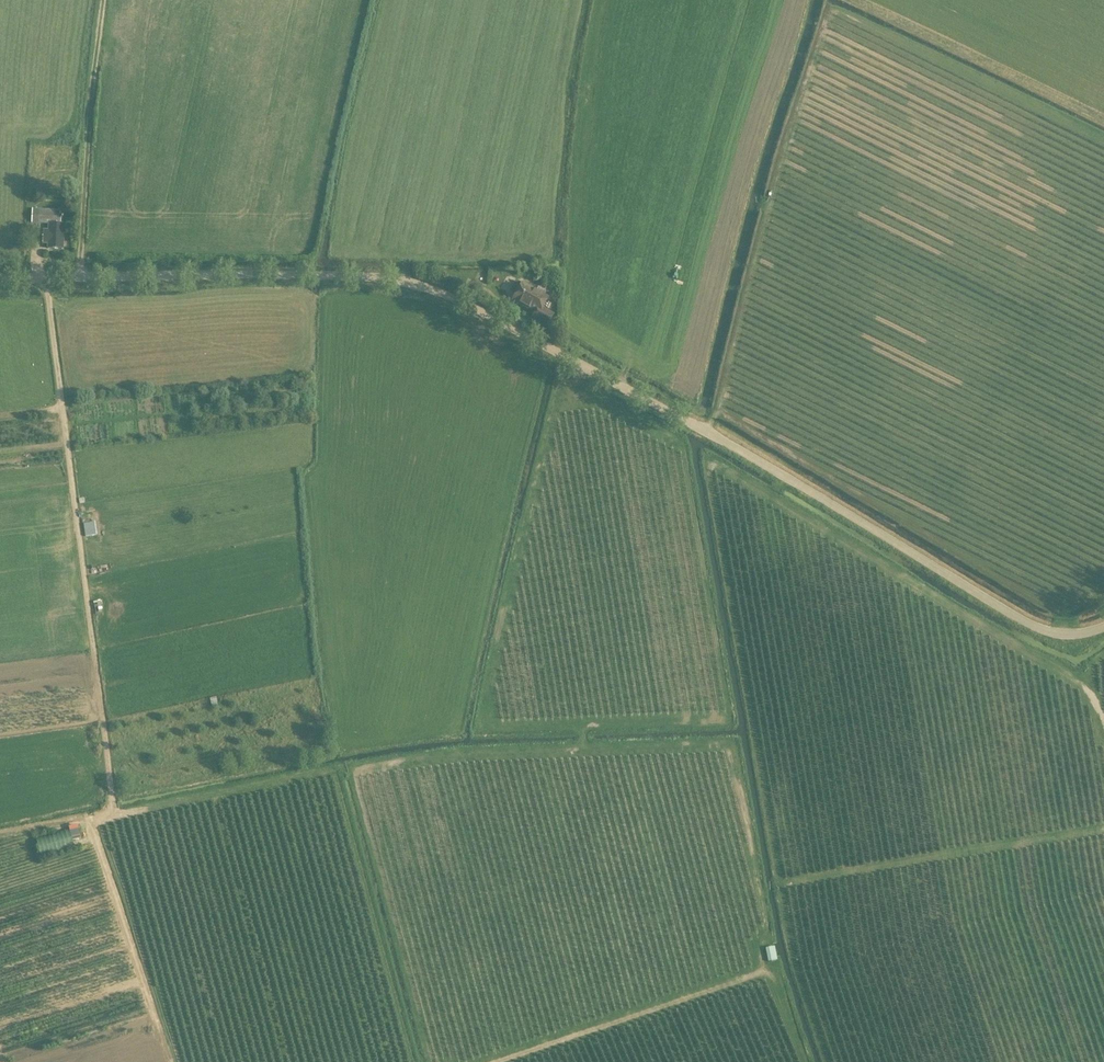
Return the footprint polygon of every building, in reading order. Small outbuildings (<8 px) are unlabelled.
[(63,249),(64,225),(61,225),(61,211),(32,210),(31,224),(48,225),(48,231),(43,231),(43,244),(47,244),(47,249),(63,249)] [(515,298),(513,302),(535,314),(535,315),(531,321),(545,328),(552,316),(542,311),(541,310),(546,300),(547,299),(543,297),(546,292),(538,287),(535,293),(534,292),(522,285),(515,298)] [(485,303),(488,297),(490,294),(480,289),(479,292),(476,298),(485,303)] [(97,520),(84,522),(87,537),(100,534),(97,520)] [(103,600),(95,601),(97,613),(104,612),(103,600)] [(39,837),(44,857),(78,848),(73,829),(39,837)] [(770,962),(780,960),(777,946),(768,947),(770,962)]
